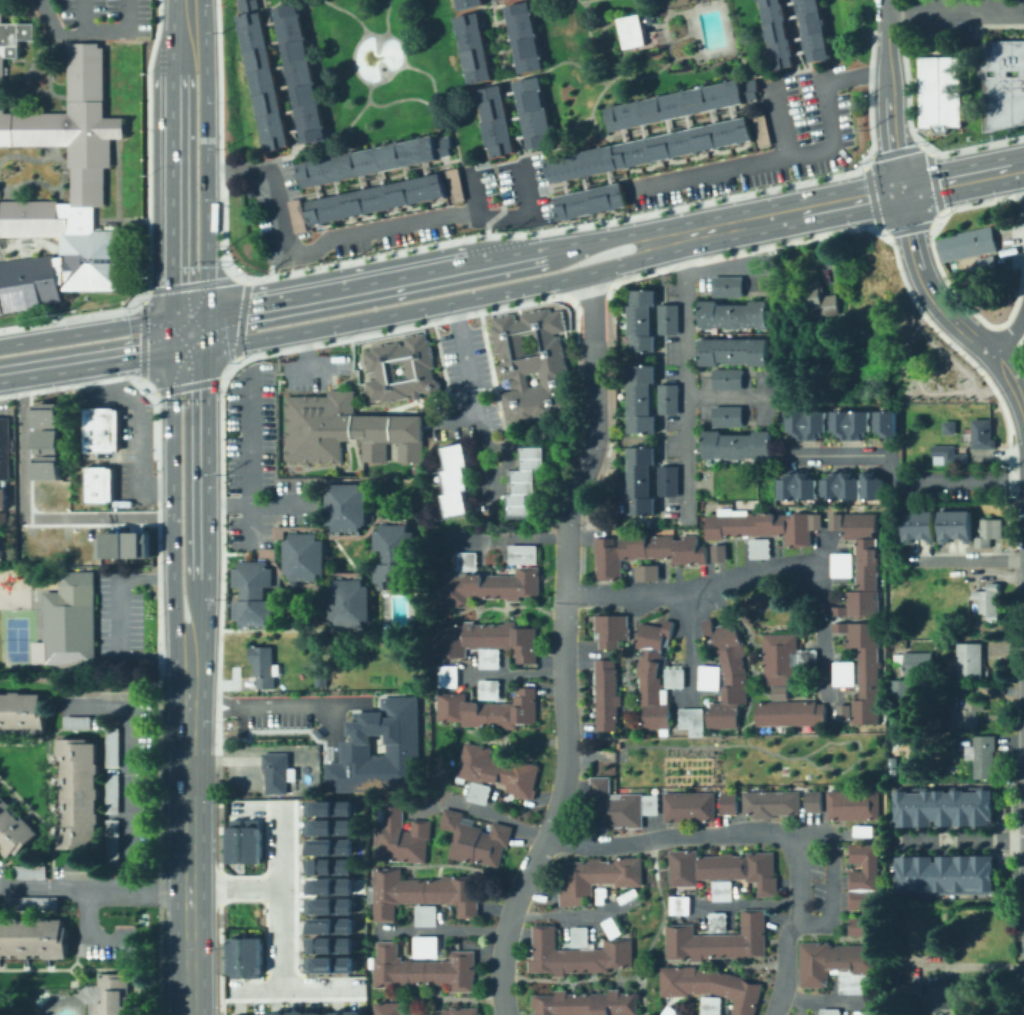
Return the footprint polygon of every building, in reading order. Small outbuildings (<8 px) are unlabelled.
[(62,237),(62,258),(65,258),(66,263),(62,263),(62,291),(122,290),(122,263),(116,263),(116,258),(122,258),(122,231),(95,231),(95,221),(95,207),(105,207),(105,168),(113,168),(113,139),(118,139),(125,138),(125,118),(105,118),(106,48),(101,48),(101,43),(69,43),(70,100),(70,113),(11,113),(6,113),(6,57),(8,57),(8,58),(20,58),(21,41),(37,40),(37,23),(5,23),(4,0),(0,0),(0,146),(70,146),(70,168),(73,168),(73,204),(60,204),(60,201),(0,201),(0,237),(62,237)] [(239,13),(236,0),(256,0),(258,7),(250,9),(250,11),(239,13)] [(457,8),(455,0),(482,0),(482,2),(457,8)] [(771,70),(756,0),(783,0),(797,65),(771,70)] [(807,61),(794,0),(820,0),(832,56),(807,61)] [(273,9),(298,3),(327,140),(302,145),(273,9)] [(531,3),(545,69),(520,75),(506,8),(531,3)] [(238,16),(261,11),(289,147),(266,152),(238,16)] [(480,13),(494,79),(469,85),(455,18),(480,13)] [(639,13),(645,43),(623,47),(617,17),(639,13)] [(986,39),(1023,39),(1023,123),(980,134),(978,74),(978,63),(986,63),(986,39)] [(915,58),(915,130),(959,130),(958,58),(915,58)] [(541,78),(555,144),(530,150),(516,83),(541,78)] [(611,131),(607,110),(756,79),(758,89),(755,90),(757,100),(611,131)] [(501,85),(515,152),(491,157),(476,91),(501,85)] [(756,146),(750,115),(763,112),(769,143),(756,146)] [(553,183),(548,161),(749,117),(754,140),(553,183)] [(299,168),(433,136),(433,137),(449,134),(452,145),(449,146),(450,154),(438,157),(439,159),(305,191),(299,168)] [(456,166),(463,200),(450,202),(444,169),(456,166)] [(306,203),(441,174),(446,198),(311,228),(306,203)] [(559,221),(554,199),(623,184),(628,206),(559,221)] [(307,230),(293,232),(286,201),(300,198),(307,230)] [(998,251),(943,263),(938,240),(956,236),(956,235),(993,227),(998,251)] [(1000,277),(981,281),(977,259),(996,256),(1000,277)] [(42,307),(42,304),(62,300),(55,257),(0,265),(0,313),(42,307)] [(741,297),(712,296),(712,275),(741,276),(741,297)] [(820,278),(823,297),(838,295),(838,296),(848,294),(849,304),(839,305),(841,315),(808,319),(806,311),(799,312),(795,282),(820,278)] [(657,290),(657,307),(655,307),(655,335),(657,335),(657,352),(633,352),(633,337),(630,337),(630,306),(634,306),(634,290),(657,290)] [(719,305),(752,305),(752,301),(769,301),(770,328),(702,328),(702,301),(719,301),(719,305)] [(677,303),(677,333),(658,333),(658,303),(677,303)] [(550,308),(551,313),(563,310),(567,331),(556,334),(556,337),(561,336),(564,350),(566,353),(569,373),(570,381),(563,382),(564,389),(567,389),(569,397),(570,401),(571,410),(564,411),(565,415),(538,421),(538,423),(513,428),(512,421),(509,421),(507,410),(506,411),(505,408),(506,407),(503,393),(520,390),(520,387),(514,389),(513,380),(518,379),(518,378),(507,380),(500,375),(498,368),(503,361),(502,353),(497,354),(493,337),(494,337),(492,326),(496,325),(494,318),(516,314),(517,321),(523,319),(522,314),(532,312),(532,311),(543,309),(543,310),(550,308)] [(411,393),(408,393),(408,397),(379,402),(379,399),(367,401),(364,380),(375,378),(373,370),(367,371),(362,346),(389,342),(398,341),(399,344),(404,343),(403,336),(424,332),(425,339),(429,339),(434,368),(431,368),(432,375),(442,382),(431,397),(424,391),(420,392),(421,397),(411,398),(411,393)] [(769,339),(770,366),(752,366),(752,364),(719,365),(719,366),(702,366),(702,339),(769,339)] [(657,366),(657,383),(655,383),(655,416),(657,416),(657,434),(630,434),(631,366),(657,366)] [(711,388),(712,367),(741,368),(741,389),(711,388)] [(678,383),(678,413),(658,413),(658,383),(678,383)] [(361,437),(349,437),(349,439),(341,439),(341,461),(284,461),(284,395),(327,395),(327,389),(354,389),(353,414),(422,414),(422,431),(422,460),(397,460),(397,441),(386,441),(386,460),(361,460),(361,437)] [(35,408),(35,402),(63,402),(63,447),(60,447),(60,453),(35,453),(35,450),(32,450),(32,443),(28,443),(28,408),(35,408)] [(741,425),(712,426),(712,406),(741,405),(741,425)] [(117,409),(117,449),(112,449),(112,451),(96,451),(96,457),(84,457),(83,407),(112,407),(112,409),(117,409)] [(828,417),(834,417),(834,411),(872,411),(872,417),(877,417),(877,411),(898,411),(898,440),(887,440),(886,437),(883,437),(883,434),(881,434),(880,432),(877,432),(877,425),(871,425),(871,431),(868,431),(868,436),(864,436),(864,440),(844,440),(844,438),(839,438),(839,435),(837,435),(837,432),(834,432),(834,426),(828,426),(828,431),(825,431),(824,436),(820,436),(820,440),(800,440),(800,438),(797,438),(797,434),(794,435),(794,432),(790,432),(790,411),(828,411),(828,417)] [(10,480),(0,480),(0,418),(10,418),(10,480)] [(941,433),(954,433),(954,420),(941,420),(941,433)] [(997,441),(997,449),(973,449),(973,420),(992,420),(992,441),(997,441)] [(722,435),(756,435),(756,431),(773,431),(773,458),(706,458),(706,431),(722,431),(722,435)] [(474,514),(449,520),(443,494),(448,493),(443,470),(448,469),(443,446),(470,441),(475,467),(470,468),(475,491),(470,492),(474,514)] [(551,446),(551,472),(541,473),(542,495),(538,495),(538,519),(511,519),(511,492),(515,492),(515,469),(524,469),(524,446),(551,446)] [(968,455),(968,465),(945,465),(945,456),(933,456),(933,446),(956,446),(956,455),(968,455)] [(657,447),(657,465),(656,464),(656,498),(657,498),(657,515),(630,514),(630,448),(657,447)] [(62,457),(35,457),(35,482),(62,482),(62,457)] [(677,495),(657,494),(657,464),(677,464),(677,495)] [(114,469),(114,502),(86,502),(87,467),(109,467),(109,469),(114,469)] [(815,474),(815,479),(818,479),(818,485),(824,485),(824,478),(828,478),(828,476),(833,476),(832,470),(853,470),(853,474),(858,474),(858,478),(862,478),(862,484),(865,484),(865,470),(875,470),(875,474),(881,474),(881,480),(884,480),(885,485),(888,485),(888,493),(885,493),(885,499),(865,499),(864,493),(862,493),(862,499),(824,499),(824,493),(819,493),(819,500),(780,500),(780,479),(784,479),(784,475),(790,475),(790,471),(810,471),(810,474),(815,474)] [(325,490),(331,490),(331,484),(359,483),(359,490),(366,490),(367,524),(360,524),(360,530),(332,530),(332,524),(326,525),(325,490)] [(971,511),(971,543),(963,543),(963,538),(949,539),(949,544),(941,544),(940,512),(971,511)] [(934,512),(934,544),(926,544),(926,539),(912,539),(912,544),(904,544),(904,513),(934,512)] [(786,514),(812,514),(818,514),(819,532),(812,532),(812,547),(786,547),(786,537),(724,537),(724,541),(703,541),(703,516),(748,515),(748,513),(755,513),(755,514),(786,514)] [(878,514),(879,592),(881,591),(881,617),(833,617),(832,606),(847,606),(847,592),(857,591),(857,540),(846,541),(845,524),(847,524),(847,514),(878,514)] [(842,514),(842,531),(834,531),(834,514),(842,514)] [(647,527),(636,526),(637,519),(647,519),(647,527)] [(1003,519),(1003,538),(992,538),(992,549),(976,549),(976,537),(982,537),(981,520),(1003,519)] [(380,523),(407,523),(407,530),(414,530),(414,535),(421,535),(421,549),(413,549),(408,549),(408,562),(415,562),(415,581),(408,581),(408,588),(381,589),(381,582),(374,582),(374,563),(381,563),(381,549),(374,549),(374,531),(380,530),(380,523)] [(99,531),(99,558),(124,558),(123,531),(99,531)] [(126,531),(126,558),(150,558),(150,531),(126,531)] [(282,540),(289,539),(289,533),(316,532),(317,539),(324,539),(324,573),(317,573),(318,579),(290,579),(289,574),(283,574),(282,540)] [(672,535),(672,539),(679,539),(679,535),(696,535),(696,546),(704,546),(705,564),(674,565),(674,563),(671,563),(671,559),(657,559),(657,557),(635,557),(635,559),(619,559),(620,580),(595,580),(594,555),(592,555),(591,537),(612,537),(612,546),(617,546),(617,537),(672,535)] [(770,539),(771,559),(751,559),(750,539),(770,539)] [(724,544),(725,561),(710,561),(710,544),(724,544)] [(538,546),(538,564),(511,564),(511,546),(538,546)] [(478,552),(478,572),(483,572),(484,576),(517,575),(517,568),(541,568),(541,596),(522,596),(521,602),(509,602),(509,599),(470,599),(470,607),(442,608),(442,571),(458,571),(459,552),(478,552)] [(853,575),(834,576),(834,556),(853,556),(853,575)] [(239,559),(266,559),(266,566),(273,566),(273,571),(280,571),(280,585),(272,585),(267,585),(267,599),(274,598),(274,618),(267,618),(267,625),(240,625),(240,618),(233,618),(233,599),(240,599),(240,586),(233,586),(233,567),(239,567),(239,559)] [(658,580),(634,581),(634,565),(658,565),(658,580)] [(95,572),(97,665),(34,666),(33,642),(44,642),(45,593),(61,592),(61,572),(95,572)] [(328,586),(335,586),(335,579),(363,579),(363,585),(370,585),(370,619),(364,620),(364,625),(336,626),(335,620),(329,620),(328,586)] [(1001,584),(1001,593),(999,593),(999,599),(1003,599),(1004,605),(999,605),(999,611),(1001,611),(1001,620),(989,620),(989,613),(981,614),(981,599),(974,599),(974,591),(990,591),(990,584),(1001,584)] [(631,628),(630,640),(621,640),(621,649),(601,649),(601,640),(596,640),(596,616),(629,616),(629,628),(631,628)] [(712,619),(714,627),(739,621),(747,655),(744,656),(748,674),(748,704),(741,704),(741,715),(741,728),(709,728),(708,712),(713,711),(710,702),(725,702),(725,677),(718,652),(716,653),(712,638),(708,639),(703,621),(712,619)] [(675,621),(670,649),(664,648),(662,656),(668,657),(665,668),(686,669),(685,688),(665,688),(664,689),(668,690),(668,704),(671,704),(671,729),(669,736),(662,736),(661,729),(644,729),(643,705),(641,705),(641,680),(642,677),(639,676),(639,674),(637,674),(642,649),(635,648),(642,623),(665,627),(667,620),(675,621)] [(476,625),(507,625),(507,622),(519,622),(519,628),(538,628),(538,664),(518,664),(518,657),(515,657),(514,648),(500,648),(500,669),(481,669),(481,648),(467,648),(467,658),(439,659),(439,626),(465,625),(465,622),(476,622),(476,625)] [(882,625),(882,648),(879,648),(880,725),(853,725),(853,700),(860,700),(859,648),(848,648),(848,633),(833,633),(833,623),(882,625)] [(818,649),(818,669),(799,669),(799,686),(765,687),(764,634),(798,633),(798,650),(818,649)] [(983,643),(984,679),(959,679),(958,644),(983,643)] [(274,647),(275,664),(280,664),(281,676),(276,676),(276,688),(258,689),(257,677),(254,677),(254,663),(252,663),(252,648),(274,647)] [(934,653),(934,675),(905,676),(905,664),(895,665),(895,655),(905,655),(905,653),(934,653)] [(617,669),(618,695),(622,695),(623,706),(619,707),(619,723),(618,723),(618,731),(598,731),(597,661),(617,660),(617,669)] [(855,664),(855,684),(835,684),(835,664),(855,664)] [(459,666),(459,687),(440,687),(440,666),(459,666)] [(720,669),(719,688),(699,687),(700,668),(720,669)] [(910,679),(911,698),(893,699),(892,680),(910,679)] [(501,681),(501,700),(481,700),(481,681),(501,681)] [(66,699),(65,686),(103,685),(103,698),(66,699)] [(104,700),(104,685),(139,685),(139,700),(104,700)] [(538,688),(538,723),(518,723),(518,729),(501,729),(501,726),(465,727),(466,722),(439,722),(439,694),(468,694),(468,702),(516,702),(515,696),(518,696),(518,688),(538,688)] [(791,692),(792,701),(817,701),(817,704),(826,704),(826,726),(757,727),(756,702),(774,702),(774,693),(791,692)] [(25,729),(0,729),(0,695),(12,695),(12,693),(23,693),(23,695),(43,695),(43,703),(47,703),(47,734),(25,734),(25,729)] [(324,792),(418,789),(416,696),(379,696),(380,709),(345,711),(345,739),(339,739),(339,762),(323,762),(324,792)] [(986,698),(986,711),(978,711),(978,728),(946,728),(946,709),(966,709),(966,698),(986,698)] [(850,705),(850,722),(840,722),(841,714),(843,714),(843,705),(850,705)] [(704,709),(705,736),(690,737),(690,728),(680,728),(680,709),(704,709)] [(66,730),(66,717),(92,717),(92,730),(66,730)] [(121,768),(108,768),(107,729),(120,729),(121,768)] [(996,751),(996,780),(976,780),(975,736),(997,735),(997,751),(996,751)] [(60,827),(65,827),(65,811),(60,811),(60,803),(65,803),(65,788),(60,788),(60,778),(64,778),(64,761),(60,761),(60,740),(91,740),(91,744),(99,744),(99,846),(92,846),(92,850),(60,850),(60,827)] [(492,758),(513,763),(514,759),(542,766),(541,767),(535,790),(538,791),(536,800),(533,799),(532,801),(517,797),(518,795),(507,792),(508,787),(506,786),(507,785),(487,780),(486,785),(493,787),(488,805),(469,800),(474,781),(467,779),(466,784),(457,782),(467,742),(494,749),(492,758)] [(297,768),(297,781),(288,781),(288,794),(267,794),(267,769),(264,769),(264,754),(290,753),(290,768),(297,768)] [(121,814),(108,814),(108,775),(121,775),(121,814)] [(644,794),(644,796),(659,795),(660,815),(644,815),(644,828),(592,829),(592,777),(612,777),(612,794),(644,794)] [(894,787),(894,825),(912,825),(913,787),(894,787)] [(913,787),(912,825),(931,825),(931,787),(913,787)] [(955,788),(931,787),(931,825),(955,826),(955,788)] [(955,788),(955,826),(974,826),(974,788),(955,788)] [(974,788),(974,826),(992,826),(992,788),(974,788)] [(880,790),(881,820),(828,821),(828,791),(880,790)] [(822,791),(823,813),(807,813),(806,792),(822,791)] [(801,792),(802,814),(775,815),(775,818),(754,819),(754,815),(745,816),(744,792),(801,792)] [(716,793),(716,822),(665,823),(665,794),(716,793)] [(738,793),(738,814),(722,815),(722,793),(738,793)] [(11,859),(0,848),(0,798),(6,804),(9,801),(15,807),(12,810),(23,821),(25,818),(41,834),(19,856),(17,853),(11,859)] [(306,816),(352,816),(352,800),(308,801),(308,804),(306,804),(306,816)] [(384,805),(403,806),(404,831),(412,832),(413,820),(433,821),(432,839),(428,839),(426,863),(373,860),(375,823),(378,824),(380,806),(384,806),(384,805)] [(483,831),(492,834),(495,822),(514,827),(509,847),(506,846),(500,868),(475,861),(475,864),(450,857),(456,832),(441,828),(446,808),(465,813),(464,818),(476,820),(474,826),(484,828),(483,831)] [(241,819),(230,819),(230,827),(226,827),(227,863),(241,863),(241,819)] [(245,819),(256,819),(256,826),(260,826),(260,862),(245,863),(245,819)] [(306,819),(352,819),(352,834),(308,835),(308,831),(306,831),(306,819)] [(121,867),(108,867),(108,821),(121,820),(121,867)] [(874,828),(874,835),(855,835),(855,827),(874,828)] [(308,854),(308,846),(310,846),(310,839),(353,839),(353,854),(308,854)] [(876,843),(877,889),(847,889),(847,870),(861,870),(861,862),(847,863),(847,843),(876,843)] [(699,856),(721,856),(721,854),(734,853),(734,856),(746,856),(746,853),(775,853),(775,877),(778,877),(779,897),(759,897),(758,882),(747,882),(747,879),(699,880),(699,887),(671,887),(670,851),(699,851),(699,856)] [(913,855),(913,893),(894,893),(894,855),(913,855)] [(932,855),(932,893),(913,893),(913,855),(932,855)] [(932,855),(956,855),(956,893),(932,893),(932,855)] [(974,855),(974,893),(956,893),(956,855),(974,855)] [(993,855),(993,893),(974,893),(974,855),(993,855)] [(603,858),(603,862),(615,861),(615,858),(643,857),(643,886),(616,887),(616,884),(593,884),(593,897),(585,897),(585,906),(561,907),(560,887),(566,887),(566,862),(590,862),(589,858),(603,858)] [(307,874),(353,874),(352,858),(308,858),(308,862),(307,862),(307,874)] [(402,880),(442,880),(442,875),(479,875),(480,919),(459,919),(459,905),(451,905),(450,904),(396,904),(396,922),(374,922),(374,869),(402,869),(402,880)] [(306,894),(352,894),(352,878),(308,878),(308,882),(306,882),(306,894)] [(733,901),(714,901),(714,882),(733,881),(733,901)] [(608,895),(608,897),(605,897),(605,905),(598,905),(597,895),(598,889),(608,888),(608,895)] [(625,910),(619,897),(636,889),(642,901),(625,910)] [(877,889),(877,936),(847,936),(847,917),(861,917),(861,909),(847,909),(847,889),(877,889)] [(691,897),(690,915),(670,915),(671,896),(691,897)] [(306,898),(352,898),(352,913),(308,914),(308,910),(306,910),(306,898)] [(437,907),(438,926),(417,926),(417,907),(437,907)] [(765,910),(766,956),(747,957),(747,961),(735,961),(735,958),(704,958),(704,962),(692,962),(692,959),(667,959),(667,925),(695,924),(695,935),(743,934),(743,910),(765,910)] [(727,913),(727,932),(711,932),(711,913),(727,913)] [(307,933),(307,925),(309,925),(309,917),(352,918),(352,933),(307,933)] [(7,959),(0,959),(0,920),(10,920),(35,920),(65,919),(65,927),(70,928),(70,959),(48,959),(48,955),(32,955),(32,959),(24,959),(23,955),(7,955),(7,959)] [(621,933),(613,938),(608,931),(610,930),(606,924),(613,920),(621,933)] [(557,950),(606,949),(605,940),(634,940),(634,967),(610,967),(610,972),(566,973),(566,977),(555,978),(555,972),(530,973),(530,960),(534,960),(533,926),(557,926),(557,950)] [(589,946),(573,946),(572,928),(588,927),(589,946)] [(227,937),(242,937),(242,977),(230,977),(230,973),(227,973),(227,937)] [(260,937),(246,937),(246,977),(258,977),(258,973),(261,973),(260,937)] [(307,937),(307,945),(309,945),(309,953),(352,953),(352,937),(307,937)] [(437,937),(437,958),(417,958),(417,938),(437,937)] [(399,942),(399,958),(403,958),(403,962),(452,962),(452,951),(476,951),(476,993),(452,993),(451,985),(412,985),(412,989),(401,989),(401,987),(375,988),(375,958),(379,958),(378,942),(399,942)] [(881,946),(881,976),(874,976),(874,993),(841,993),(841,969),(830,969),(830,979),(826,979),(826,988),(802,988),(801,943),(830,943),(831,946),(881,946)] [(304,960),(308,960),(308,957),(352,956),(352,972),(308,973),(308,968),(304,968),(304,960)] [(764,984),(755,1014),(736,1014),(732,1014),(736,1000),(712,993),(691,994),(690,997),(662,997),(661,967),(699,967),(698,970),(716,970),(743,977),(764,984)] [(142,1006),(142,1014),(96,1014),(96,1003),(104,1003),(104,989),(100,985),(100,974),(125,974),(125,979),(130,979),(131,996),(135,996),(135,1006),(142,1006)] [(953,983),(953,995),(957,995),(958,1014),(929,1014),(929,1009),(924,1010),(924,1002),(897,1002),(897,984),(924,984),(924,996),(930,996),(930,987),(938,987),(938,983),(953,983)] [(638,993),(638,1014),(537,1014),(537,1007),(533,1007),(533,996),(557,996),(557,991),(568,991),(568,994),(610,994),(610,990),(621,990),(621,993),(638,993)] [(721,998),(721,1014),(702,1014),(703,997),(721,998)] [(402,1003),(402,1014),(374,1014),(374,1003),(402,1003)] [(669,1007),(680,1014),(663,1014),(669,1007)]
